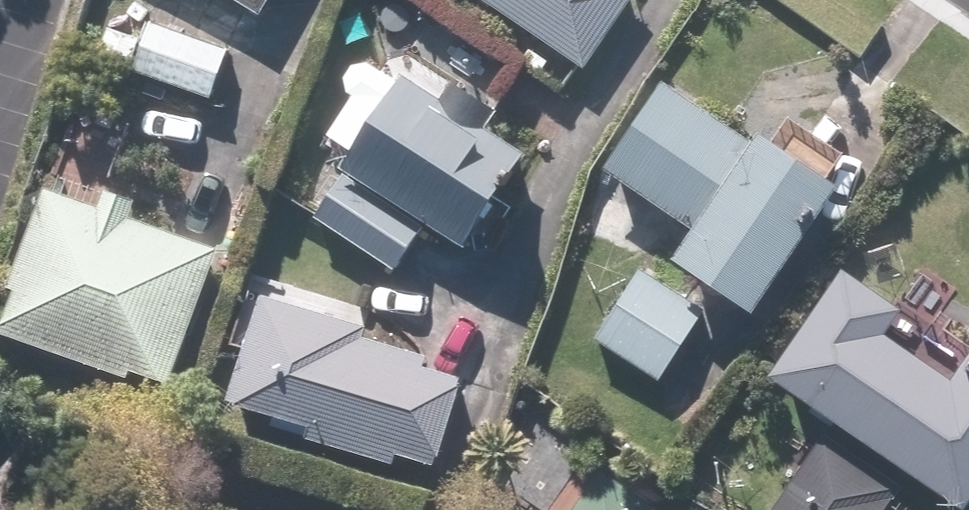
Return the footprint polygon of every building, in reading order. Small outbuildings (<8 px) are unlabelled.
[(254,11),(260,0),(235,0),(254,11)] [(572,73),(625,0),(473,0),(572,73)] [(144,23),(127,69),(206,99),(224,53),(144,23)] [(312,215),(391,264),(417,222),(461,249),(518,156),(395,80),(312,215)] [(598,175),(689,234),(671,263),(747,313),(829,189),(750,137),(745,144),(656,86),(598,175)] [(126,375),(163,389),(214,256),(41,189),(0,295),(0,336),(123,383),(126,375)] [(700,311),(639,273),(597,343),(658,380),(700,311)] [(835,276),(763,381),(953,509),(956,509),(968,492),(968,350),(944,386),(874,339),(891,314),(835,276)] [(363,327),(259,293),(220,411),(386,466),(391,453),(434,467),(461,383),(418,369),(421,359),(359,339),(363,327)] [(891,486),(820,438),(771,509),(875,509),(891,486)] [(596,473),(571,509),(652,509),(596,473)]
